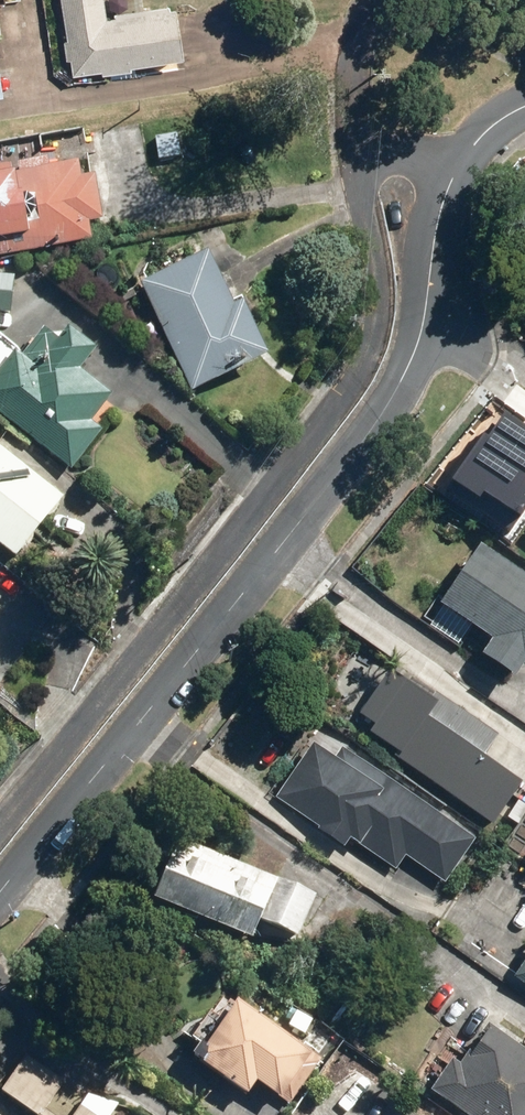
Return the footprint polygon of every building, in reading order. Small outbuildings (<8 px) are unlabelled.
[(169,11),(103,22),(100,0),(57,0),(72,84),(178,66),(169,11)] [(90,183),(78,186),(75,168),(49,173),(49,163),(0,170),(0,247),(17,245),(19,254),(86,242),(81,224),(96,221),(90,183)] [(224,314),(203,263),(140,291),(184,390),(259,354),(235,311),(224,314)] [(12,278),(0,277),(0,315),(10,316),(12,278)] [(65,334),(36,336),(20,362),(11,357),(0,371),(0,412),(74,470),(99,436),(89,428),(108,399),(77,376),(92,353),(65,334)] [(56,503),(0,460),(0,555),(10,563),(56,503)] [(470,550),(430,609),(482,644),(469,663),(503,686),(524,654),(524,587),(470,550)] [(423,706),(381,677),(353,717),(369,728),(364,736),(394,757),(390,762),(488,829),(517,787),(477,759),(490,740),(429,698),(423,706)] [(337,751),(330,762),(309,747),(270,801),(340,851),(346,843),(391,875),(401,860),(440,887),(470,844),(337,751)] [(242,942),(269,885),(171,839),(144,896),(242,942)] [(295,940),(312,897),(273,883),(257,925),(295,940)] [(507,983),(524,995),(524,956),(507,983)] [(225,1010),(222,1008),(185,1062),(237,1098),(245,1086),(272,1104),(276,1099),(288,1107),(318,1062),(230,1003),(225,1010)] [(479,1032),(452,1072),(443,1067),(423,1096),(453,1114),(524,1114),(524,1062),(479,1032)] [(71,1107),(67,1114),(83,1114),(71,1107)]
